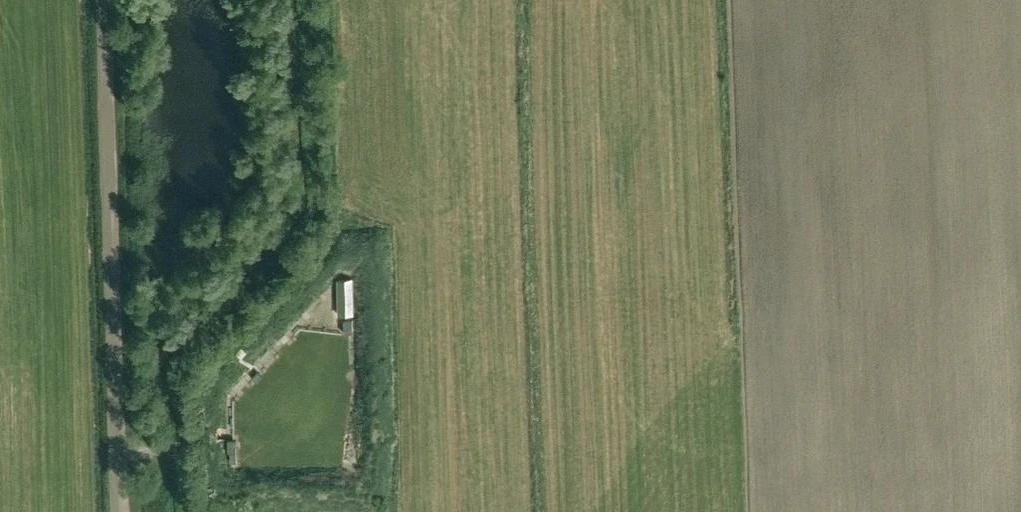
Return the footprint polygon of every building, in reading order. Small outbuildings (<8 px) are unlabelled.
[(353,316),(352,280),(338,280),(339,316),(353,316)] [(343,321),(344,333),(352,333),(352,320),(343,321)] [(231,466),(237,466),(237,443),(229,443),(229,455),(231,455),(231,466)]
